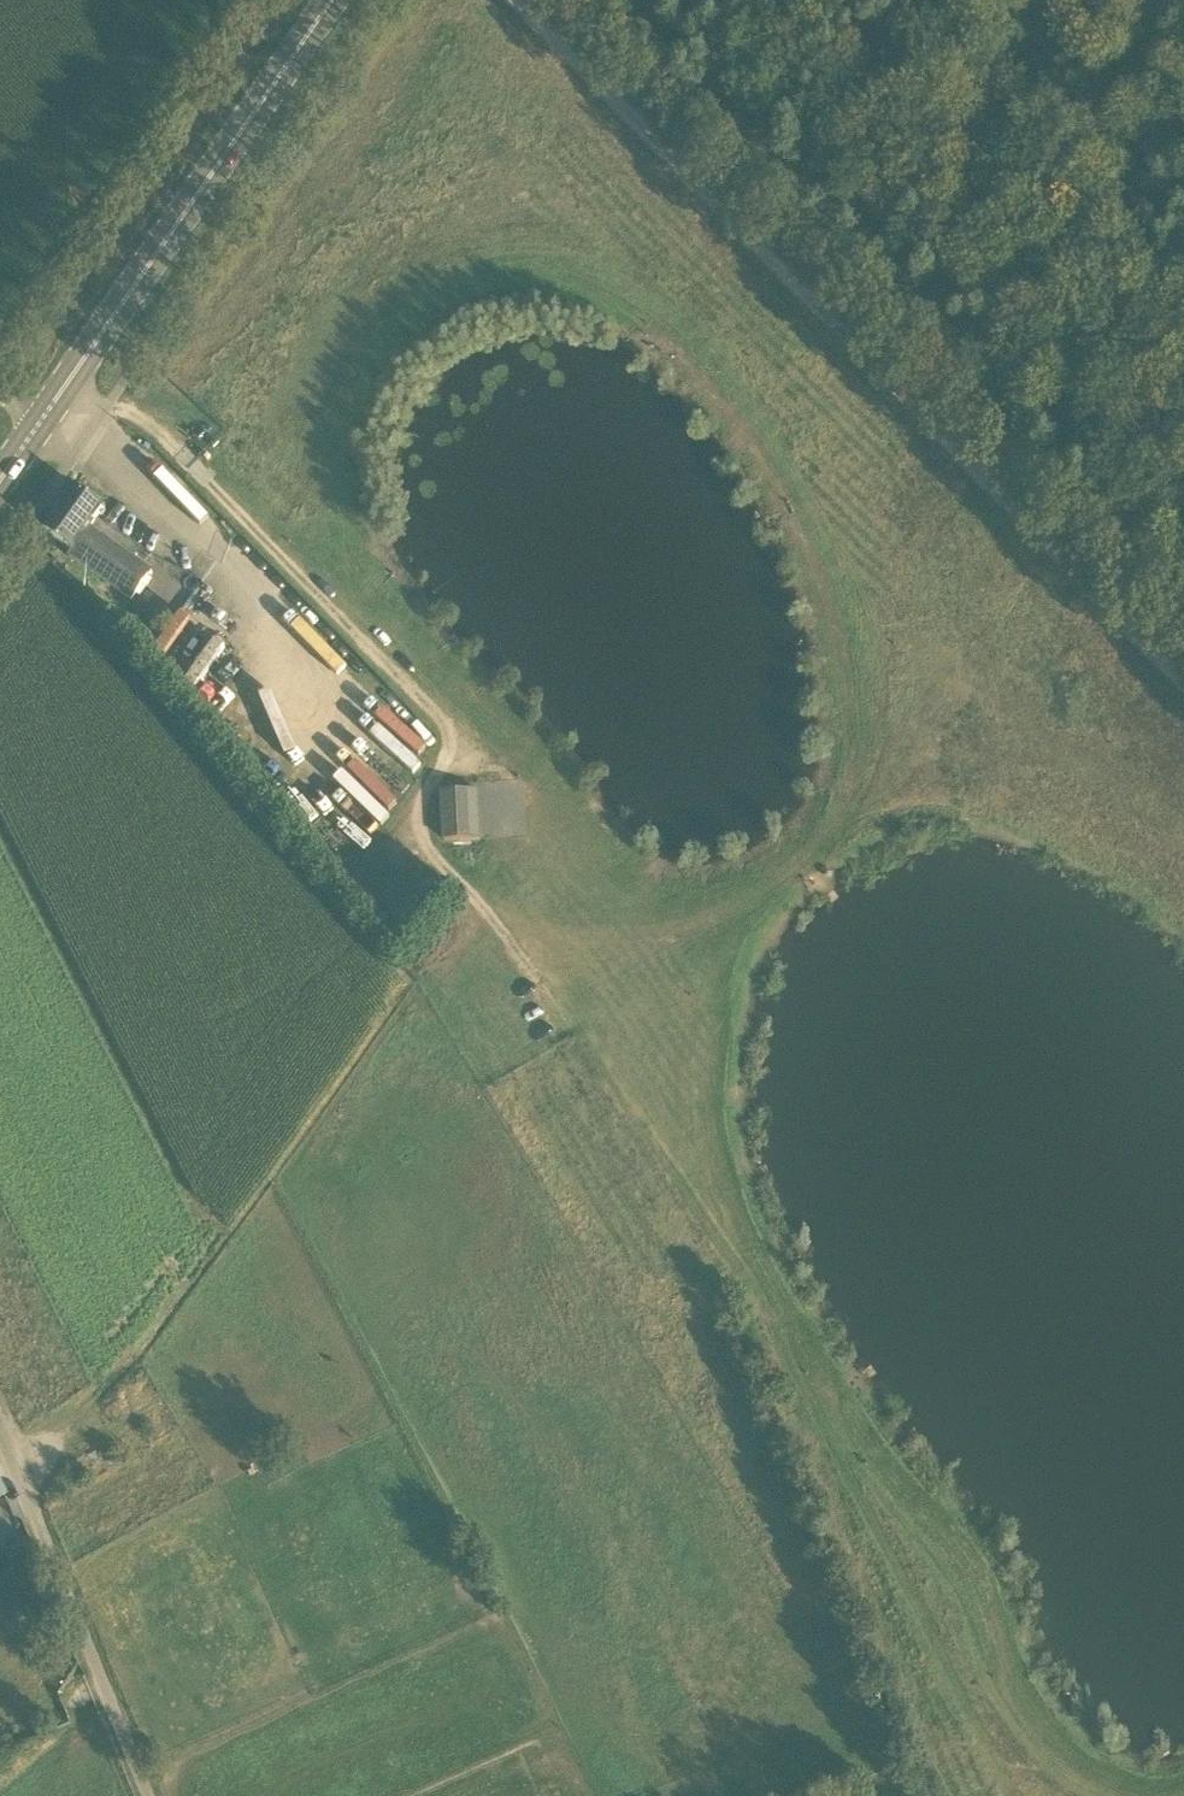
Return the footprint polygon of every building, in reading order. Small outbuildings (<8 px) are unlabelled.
[(134,601),(154,572),(91,527),(104,508),(72,486),(42,529),(73,550),(69,556),(134,601)] [(182,685),(194,692),(223,645),(210,638),(182,685)] [(479,780),(462,801),(500,831),(517,810),(479,780)]
